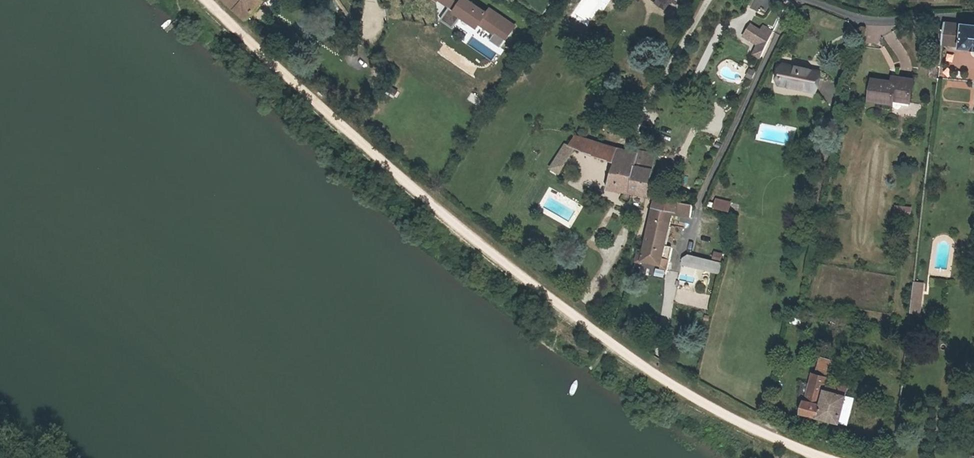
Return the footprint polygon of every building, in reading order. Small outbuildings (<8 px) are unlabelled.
[(247,21),(265,0),(225,0),(247,21)] [(438,1),(450,9),(456,0),(439,0),(438,1)] [(450,9),(462,18),(478,29),(482,23),(497,33),(490,42),(501,49),(515,28),(490,10),(488,14),(467,0),(465,0),(462,4),(456,0),(450,9)] [(462,18),(450,9),(441,21),(454,30),(462,18)] [(962,47),(961,50),(973,51),(973,26),(945,23),(943,44),(962,47)] [(761,58),(773,32),(764,27),(760,32),(751,26),(746,35),(759,43),(754,55),(761,58)] [(785,65),(781,85),(815,92),(819,73),(785,65)] [(747,77),(755,80),(758,70),(750,68),(747,77)] [(896,83),(892,82),(873,80),(870,101),(894,105),(895,97),(912,99),(914,80),(897,78),(896,83)] [(912,99),(895,97),(894,105),(895,105),(895,109),(897,109),(901,110),(902,110),(904,106),(910,107),(912,99)] [(632,193),(638,154),(576,136),(570,146),(566,145),(551,169),(560,174),(575,149),(615,164),(608,189),(632,193)] [(638,154),(632,193),(651,196),(657,155),(638,152),(638,154)] [(577,160),(571,158),(564,172),(570,175),(577,160)] [(635,262),(642,264),(643,261),(662,265),(662,268),(668,270),(672,249),(665,247),(673,213),(678,214),(678,215),(691,218),(693,205),(656,198),(653,209),(644,254),(638,252),(635,262)] [(731,203),(717,200),(715,208),(729,211),(731,203)] [(912,208),(897,206),(896,214),(911,216),(912,208)] [(715,252),(714,259),(724,260),(725,253),(715,252)] [(724,260),(684,256),(683,269),(723,273),(724,260)] [(911,313),(920,315),(924,283),(914,282),(911,313)] [(802,414),(840,423),(847,396),(850,384),(830,379),(834,362),(821,358),(816,375),(813,374),(802,414)] [(854,398),(847,396),(840,423),(847,425),(854,398)]
